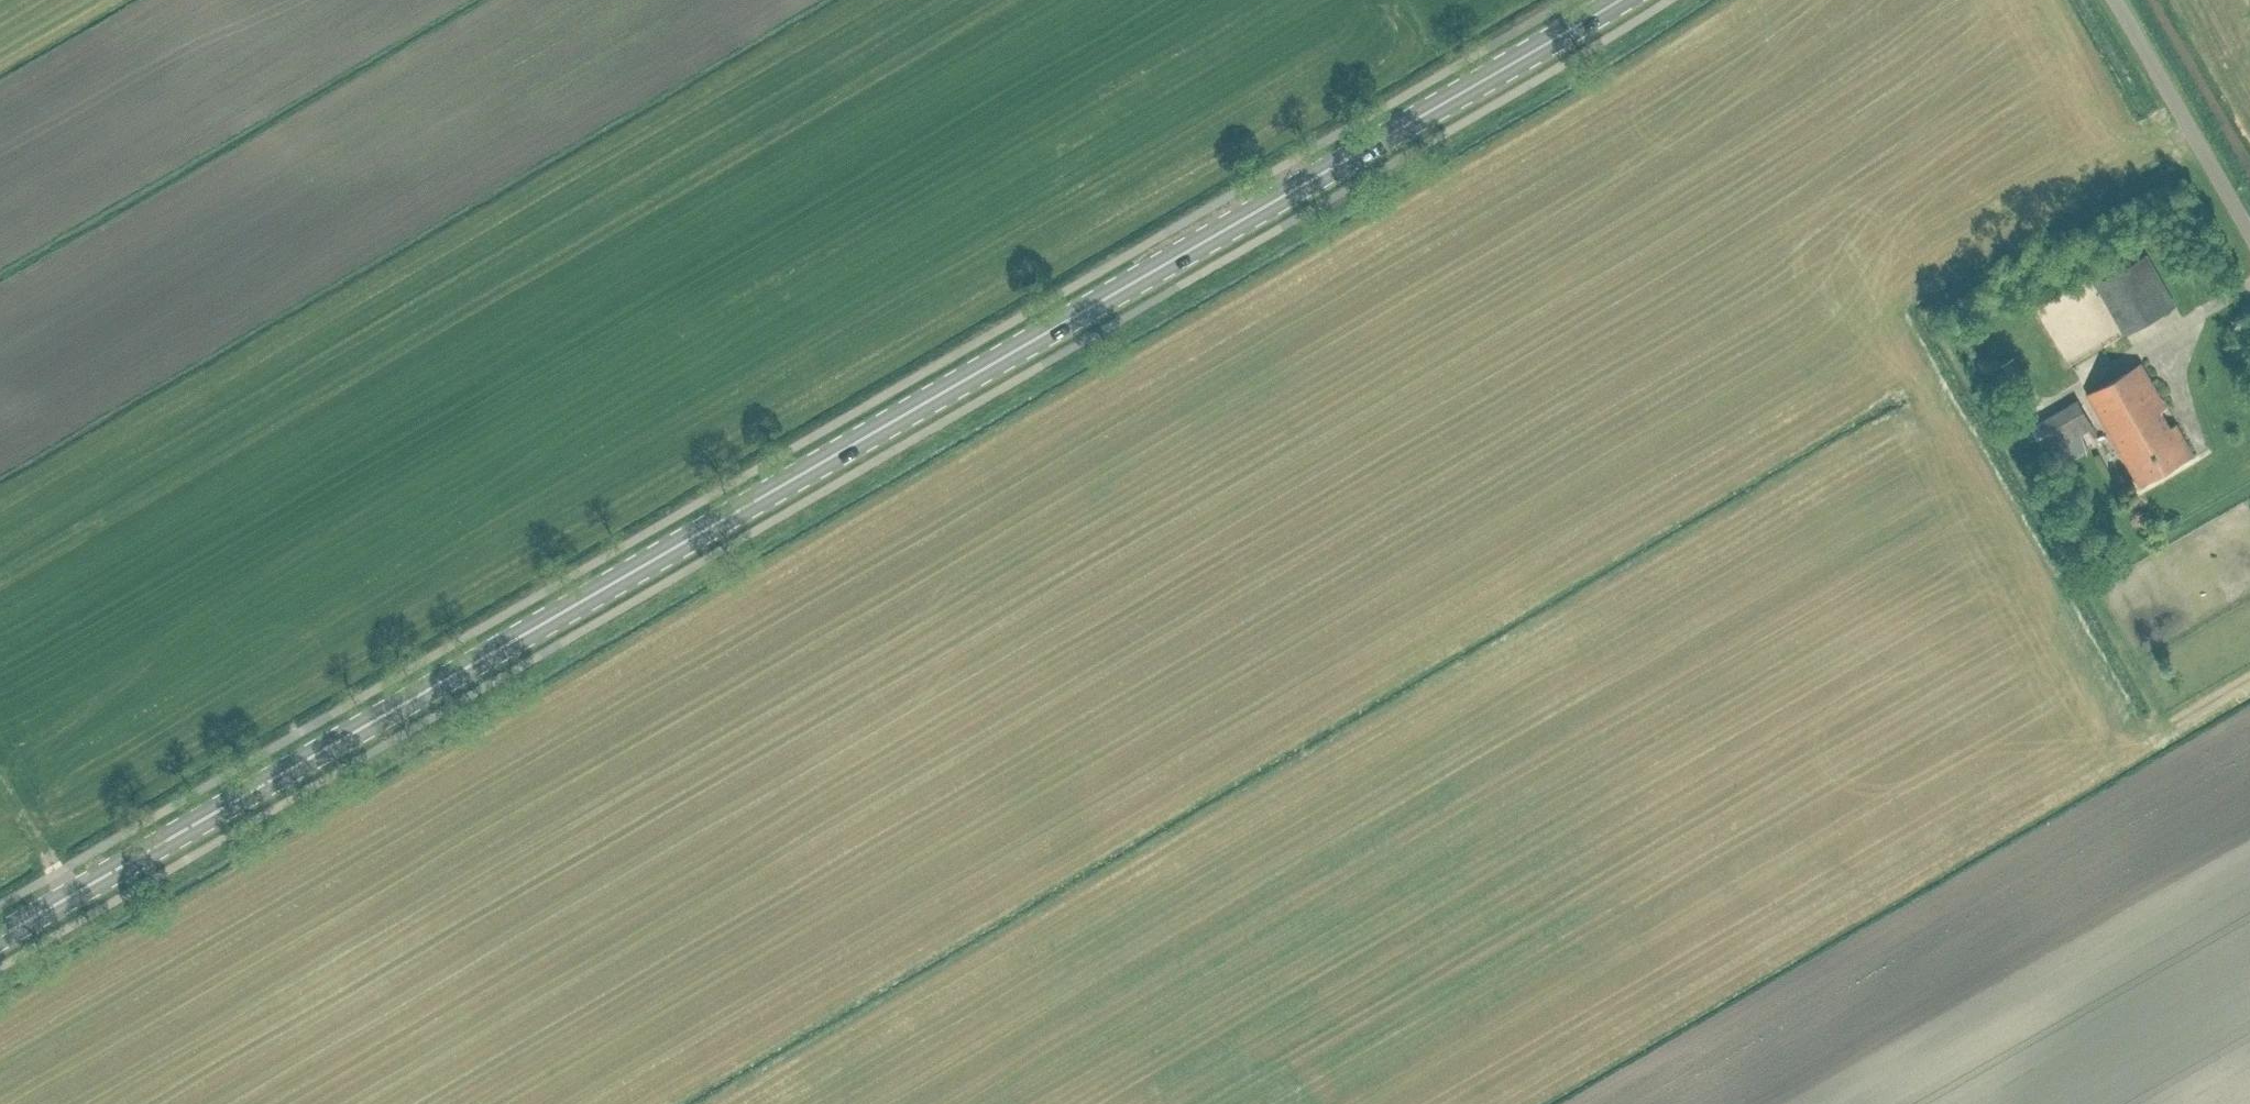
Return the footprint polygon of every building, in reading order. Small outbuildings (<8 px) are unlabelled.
[(2175,304),(2147,253),(2096,282),(2124,333),(2175,304)] [(2204,282),(2210,279),(2204,269),(2198,272),(2204,282)] [(2089,393),(2139,483),(2193,453),(2175,422),(2169,425),(2162,410),(2167,407),(2142,363),(2089,393)] [(2032,425),(2047,452),(2093,426),(2078,398),(2032,425)]
